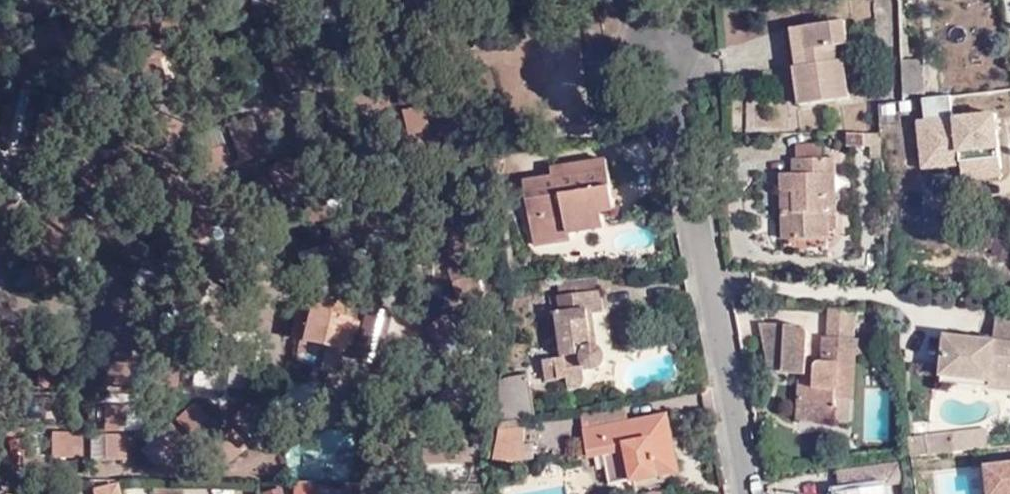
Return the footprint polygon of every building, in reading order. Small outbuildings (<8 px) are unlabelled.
[(407,1),(432,9),(434,0),(408,0),(407,1)] [(790,29),(797,67),(793,68),(800,106),(850,98),(844,59),(839,61),(836,46),(850,44),(846,20),(790,29)] [(797,67),(790,29),(780,30),(788,69),(793,68),(797,67)] [(297,52),(273,59),(278,78),(302,72),(297,52)] [(903,62),(904,94),(926,92),(925,60),(903,62)] [(14,93),(4,142),(26,147),(36,97),(14,93)] [(429,106),(409,112),(414,135),(434,131),(429,106)] [(235,141),(259,131),(255,121),(230,131),(235,141)] [(259,131),(235,141),(244,160),(267,151),(259,131)] [(800,143),(801,157),(826,156),(825,142),(800,143)] [(826,156),(801,157),(796,157),(797,172),(785,172),(786,192),(797,191),(799,238),(833,237),(833,227),(842,227),(839,155),(826,156)] [(290,156),(269,168),(279,186),(300,173),(290,156)] [(517,200),(523,244),(557,239),(556,233),(592,228),(591,212),(602,211),(598,184),(595,161),(539,168),(541,177),(514,180),(514,185),(517,200)] [(908,171),(908,194),(926,193),(925,171),(908,171)] [(797,191),(786,192),(788,239),(799,238),(797,191)] [(345,217),(336,218),(340,240),(347,239),(348,239),(345,217)] [(1001,239),(996,256),(1009,260),(1009,241),(1001,239)] [(160,273),(144,294),(161,306),(176,286),(160,273)] [(574,376),(573,368),(585,367),(595,365),(597,367),(600,370),(604,371),(609,370),(609,369),(611,366),(612,362),(612,360),(611,356),(609,353),(606,350),(602,350),(597,316),(607,315),(602,290),(553,298),(556,315),(561,314),(567,357),(549,359),(552,380),(574,376)] [(335,347),(352,351),(355,352),(366,307),(327,297),(323,296),(319,311),(309,309),(302,340),(335,347)] [(376,309),(365,358),(389,364),(400,314),(376,309)] [(449,315),(429,329),(440,346),(460,332),(449,315)] [(1009,378),(1009,340),(949,334),(946,373),(1009,378)] [(837,401),(855,402),(858,356),(871,357),(872,342),(828,338),(827,362),(818,362),(817,369),(817,382),(803,381),(800,421),(837,424),(837,401)] [(347,375),(352,351),(335,347),(329,371),(347,375)] [(225,361),(203,350),(193,367),(215,380),(225,361)] [(106,367),(133,369),(134,358),(107,357),(106,367)] [(42,363),(40,387),(60,388),(61,364),(42,363)] [(154,387),(179,388),(181,367),(155,365),(154,387)] [(131,389),(133,369),(106,367),(105,388),(131,389)] [(209,390),(215,380),(193,367),(187,378),(209,390)] [(574,376),(586,374),(585,367),(573,368),(574,376)] [(817,382),(817,369),(804,367),(803,381),(817,382)] [(946,373),(946,381),(995,386),(995,388),(1009,390),(1009,378),(946,373)] [(510,389),(512,403),(536,400),(532,374),(519,376),(521,387),(510,389)] [(179,388),(154,387),(154,398),(178,399),(179,388)] [(837,401),(837,424),(853,425),(855,402),(837,401)] [(191,434),(209,419),(196,403),(178,418),(191,434)] [(105,408),(105,434),(127,434),(127,408),(105,408)] [(250,443),(270,428),(258,412),(238,426),(250,443)] [(628,446),(634,478),(680,469),(676,449),(685,447),(683,432),(673,434),(669,412),(586,427),(591,454),(606,451),(628,446)] [(209,419),(191,434),(204,451),(223,436),(209,419)] [(189,443),(172,423),(157,436),(173,456),(189,443)] [(500,429),(494,461),(526,455),(527,424),(500,429)] [(567,424),(543,429),(547,446),(570,441),(567,424)] [(277,438),(270,428),(250,443),(257,452),(277,438)] [(83,432),(54,433),(54,458),(83,458),(83,432)] [(931,437),(933,455),(978,450),(975,433),(931,437)] [(165,462),(173,456),(157,436),(149,443),(165,462)] [(96,464),(106,463),(106,437),(96,437),(96,464)] [(127,462),(127,437),(106,437),(106,463),(127,462)] [(250,458),(237,437),(220,449),(234,469),(250,458)] [(424,466),(449,466),(448,446),(424,446),(424,466)] [(225,475),(234,469),(220,449),(212,454),(225,475)] [(844,490),(844,493),(897,493),(895,483),(908,482),(905,459),(841,467),(844,490)] [(940,493),(1009,493),(1009,488),(1007,466),(938,475),(940,493)] [(262,491),(262,493),(283,493),(281,485),(262,491)]
